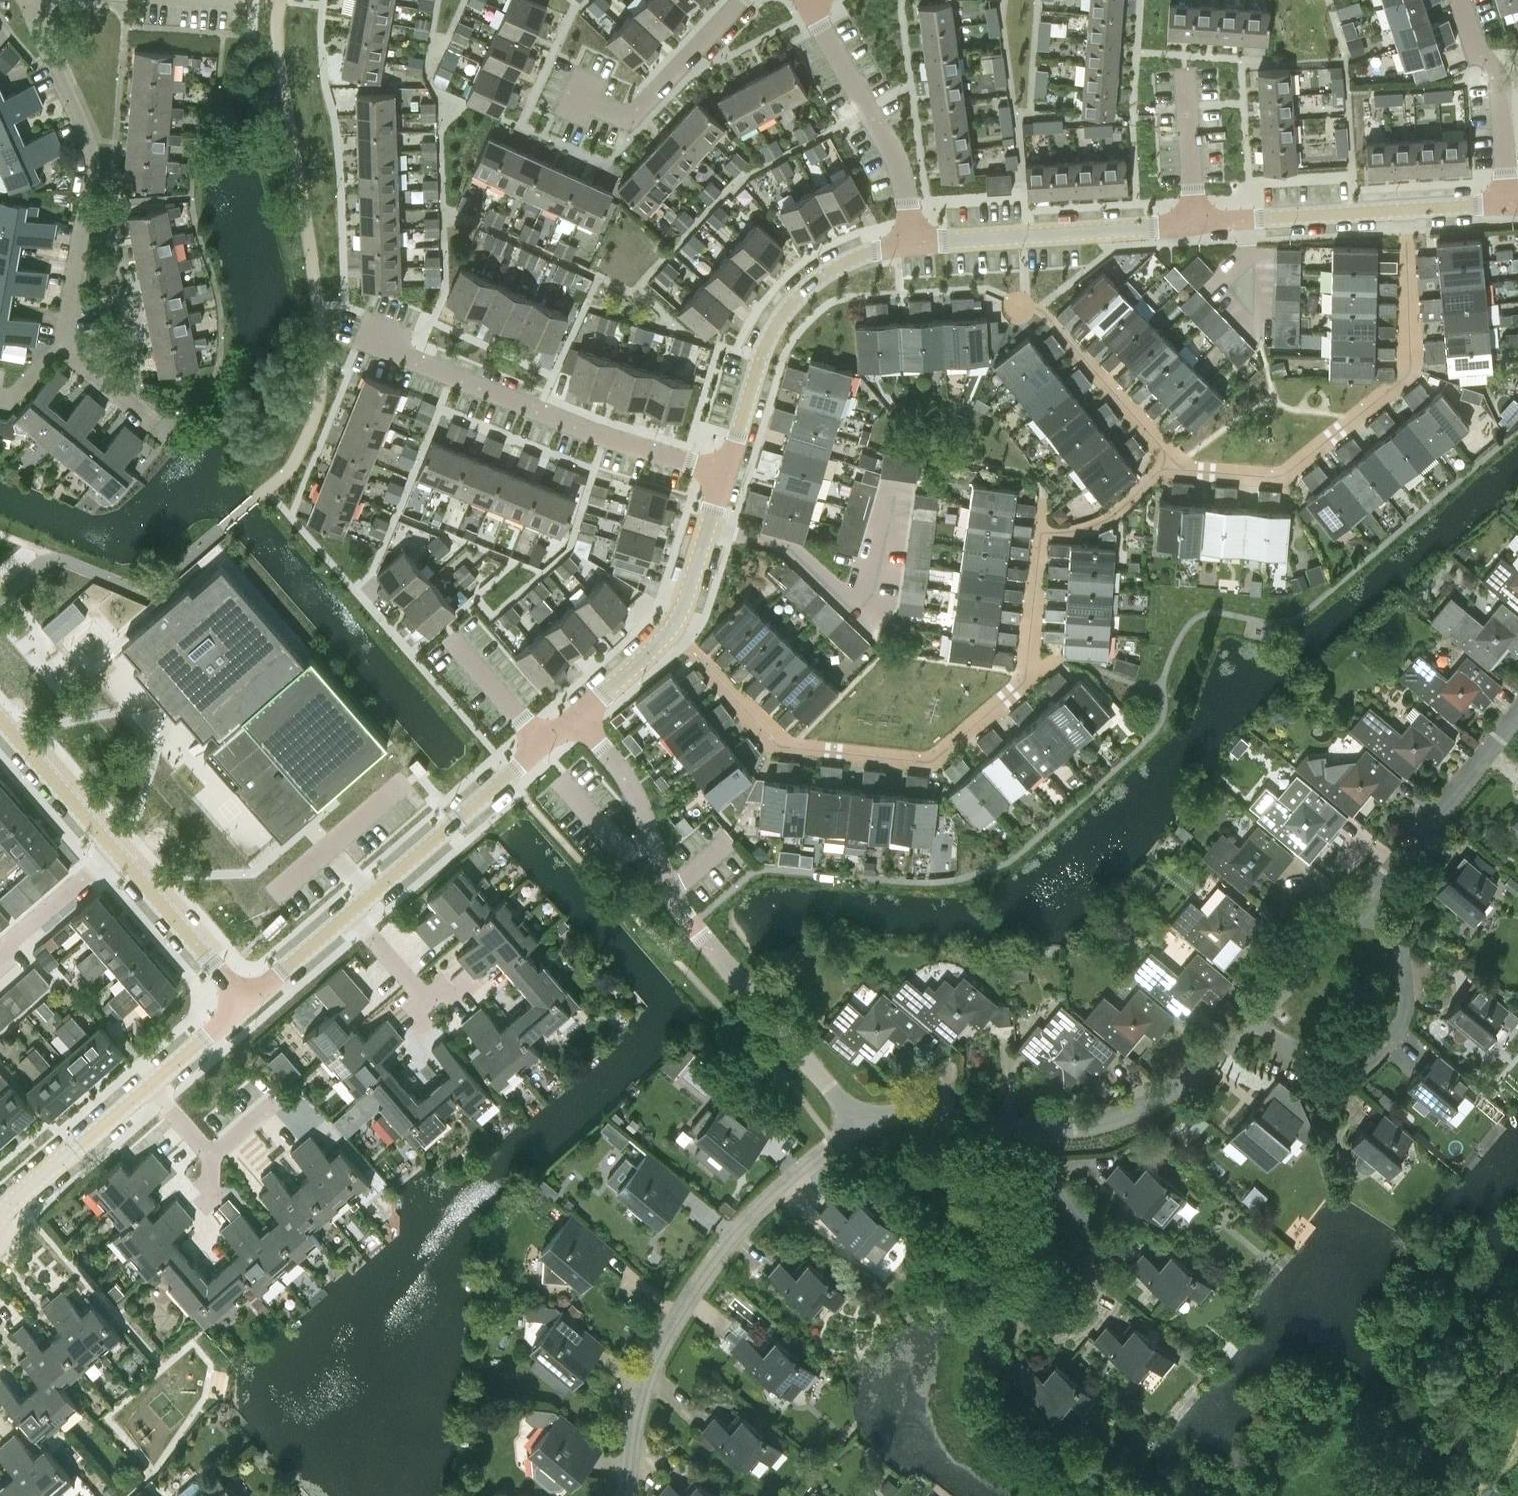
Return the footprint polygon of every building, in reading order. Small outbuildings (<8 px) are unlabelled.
[(392,3),(373,0),(355,0),(352,16),(389,22),(392,3)] [(485,1),(483,0),(469,0),(467,4),(481,10),(485,1)] [(547,7),(532,0),(510,0),(506,11),(548,29),(551,22),(542,18),(547,7)] [(598,17),(603,11),(592,0),(587,6),(598,17)] [(609,5),(604,0),(593,0),(592,0),(603,11),(609,5)] [(680,29),(649,0),(645,0),(634,12),(660,36),(668,27),(675,35),(680,29)] [(686,8),(677,0),(649,0),(680,29),(685,24),(678,17),(686,8)] [(706,1),(705,0),(677,0),(686,8),(693,0),(701,7),(706,1)] [(1122,0),(1090,0),(1089,13),(1121,15),(1122,0)] [(1436,0),(1399,0),(1384,5),(1390,26),(1428,14),(1424,4),(1436,0)] [(1500,11),(1510,8),(1517,5),(1517,0),(1496,0),(1499,11),(1500,11)] [(922,30),(955,26),(951,1),(919,5),(922,30)] [(1192,36),(1194,4),(1169,2),(1167,34),(1192,36)] [(1348,2),(1337,6),(1340,18),(1351,14),(1348,2)] [(1217,38),(1219,6),(1194,4),(1192,36),(1217,38)] [(987,21),(998,20),(996,6),(985,7),(987,21)] [(1242,40),(1244,8),(1219,6),(1217,38),(1242,40)] [(1267,42),(1269,10),(1244,8),(1242,40),(1267,42)] [(545,36),(548,29),(506,11),(498,28),(531,42),(536,32),(545,36)] [(652,44),(660,36),(634,12),(621,25),(654,57),(660,51),(652,44)] [(1119,40),(1121,15),(1089,13),(1087,38),(1119,40)] [(1448,18),(1431,24),(1428,14),(1390,26),(1397,47),(1451,29),(1448,18)] [(429,27),(430,18),(416,15),(414,25),(429,27)] [(385,42),(389,22),(352,16),(348,35),(385,42)] [(469,35),(473,27),(460,20),(456,29),(469,35)] [(989,35),(1000,34),(998,20),(987,21),(989,35)] [(1050,35),(1051,20),(1039,20),(1038,34),(1050,35)] [(1341,24),(1346,40),(1358,36),(1353,20),(1341,24)] [(427,37),(429,27),(414,25),(413,35),(427,37)] [(649,62),(654,57),(621,25),(607,40),(633,65),(642,55),(649,62)] [(926,55),(958,50),(955,26),(922,30),(926,55)] [(526,53),(531,42),(498,28),(490,45),(533,64),(536,57),(526,53)] [(465,44),(469,35),(456,29),(452,38),(465,44)] [(1438,45),(1455,39),(1451,29),(1397,47),(1404,67),(1441,55),(1438,45)] [(1509,45),(1517,43),(1514,31),(1506,34),(1509,45)] [(1049,49),(1050,35),(1038,34),(1037,48),(1049,49)] [(382,61),(385,42),(348,35),(345,54),(382,61)] [(1347,41),(1349,47),(1352,56),(1364,52),(1359,37),(1347,41)] [(1117,66),(1119,40),(1087,38),(1086,63),(1117,66)] [(5,70),(19,54),(7,43),(0,52),(0,66),(5,70)] [(530,71),(533,64),(490,45),(482,63),(516,77),(520,66),(530,71)] [(929,80),(961,75),(958,50),(926,55),(929,80)] [(173,53),(173,54),(136,51),(134,77),(171,80),(173,62),(187,64),(188,54),(173,53)] [(378,80),(382,61),(345,54),(342,73),(378,80)] [(422,66),(424,57),(409,54),(407,63),(422,66)] [(191,55),(190,64),(198,65),(198,56),(191,55)] [(993,71),(1005,69),(1003,55),(991,56),(993,71)] [(453,70),(457,62),(444,56),(440,64),(453,70)] [(1432,76),(1444,72),(1440,60),(1428,64),(1432,76)] [(789,103),(806,94),(788,61),(770,70),(789,103)] [(421,75),(422,66),(407,63),(406,72),(421,75)] [(511,88),(516,77),(482,63),(475,81),(517,99),(520,93),(511,88)] [(1115,90),(1117,66),(1086,63),(1084,88),(1115,90)] [(449,78),(453,70),(440,64),(436,72),(449,78)] [(1046,84),(1048,69),(1036,68),(1035,83),(1046,84)] [(1259,95),(1292,93),(1290,68),(1258,70),(1259,95)] [(995,85),(1007,83),(1005,69),(993,71),(995,85)] [(771,112),(789,103),(770,70),(753,80),(771,112)] [(932,104),(964,100),(961,75),(929,80),(932,104)] [(1332,90),(1344,89),(1343,75),(1331,76),(1332,90)] [(185,81),(171,80),(134,77),(132,102),(169,105),(171,88),(185,90),(185,81)] [(754,122),(771,112),(753,80),(736,89),(754,122)] [(514,106),(517,99),(475,81),(467,99),(500,113),(505,102),(514,106)] [(38,94),(33,82),(4,95),(0,87),(0,111),(38,94)] [(1045,108),(1046,84),(1035,83),(1034,97),(1035,97),(1035,108),(1045,108)] [(1114,115),(1115,90),(1084,88),(1082,113),(1114,115)] [(737,131),(754,122),(736,89),(720,98),(737,131)] [(1333,105),(1345,104),(1344,89),(1332,90),(1333,105)] [(1437,101),(1452,100),(1451,89),(1437,90),(1437,101)] [(1403,102),(1402,92),(1402,90),(1388,91),(1388,103),(1403,102)] [(1423,102),(1437,101),(1437,90),(1423,91),(1423,102)] [(1374,104),(1388,103),(1388,91),(1373,92),(1374,104)] [(356,112),(395,111),(395,92),(356,93),(356,112)] [(1261,120),(1293,118),(1292,93),(1259,95),(1261,120)] [(43,105),(38,94),(0,111),(0,138),(19,130),(14,118),(43,105)] [(935,129),(968,124),(964,100),(932,104),(935,129)] [(420,111),(435,110),(435,101),(420,101),(420,111)] [(711,141),(725,126),(697,101),(684,116),(711,141)] [(183,107),(169,105),(132,102),(130,128),(167,131),(168,114),(183,116),(183,107)] [(1000,120),(1012,118),(1010,104),(998,105),(1000,120)] [(421,120),(435,120),(435,110),(420,111),(421,120)] [(357,132),(396,131),(395,111),(356,112),(357,132)] [(698,155),(711,141),(684,116),(671,130),(698,155)] [(1002,134),(1014,133),(1012,118),(1000,120),(1002,134)] [(1063,130),(1062,120),(1062,118),(1047,119),(1048,131),(1063,130)] [(1262,145),(1295,143),(1293,118),(1261,120),(1262,145)] [(1034,132),(1048,131),(1047,119),(1033,120),(1034,132)] [(808,139),(816,135),(809,122),(801,126),(808,139)] [(939,154),(971,149),(968,124),(935,129),(939,154)] [(1100,135),(1114,134),(1113,124),(1099,125),(1100,135)] [(1085,136),(1100,135),(1099,125),(1085,125),(1085,136)] [(800,143),(808,139),(801,126),(794,130),(800,143)] [(1335,141),(1346,141),(1345,127),(1334,127),(1335,141)] [(58,138),(53,128),(24,141),(19,130),(0,138),(0,164),(58,140),(58,138)] [(181,133),(167,131),(130,128),(127,156),(165,159),(166,141),(180,142),(181,133)] [(685,169),(698,155),(671,130),(658,144),(685,169)] [(358,151),(397,150),(396,131),(357,132),(358,151)] [(491,179),(506,145),(489,137),(474,171),(491,179)] [(1442,170),(1467,168),(1465,137),(1440,138),(1442,170)] [(775,156),(783,151),(776,138),(768,142),(775,156)] [(1417,171),(1442,170),(1440,138),(1415,140),(1417,171)] [(422,149),(436,149),(436,139),(422,140),(422,149)] [(63,150),(58,140),(0,164),(11,188),(31,179),(39,176),(34,163),(63,150)] [(1392,172),(1417,171),(1415,140),(1390,141),(1392,172)] [(1336,156),(1347,155),(1346,141),(1335,141),(1336,156)] [(1367,174),(1392,172),(1390,141),(1365,143),(1367,174)] [(767,160),(775,156),(768,142),(760,147),(767,160)] [(820,158),(827,154),(821,142),(813,146),(820,158)] [(1263,170),(1296,168),(1295,143),(1262,145),(1263,170)] [(672,183),(685,169),(658,144),(645,158),(672,183)] [(509,187),(524,153),(506,145),(491,179),(509,187)] [(812,162),(820,158),(813,146),(806,150),(812,162)] [(422,159),(437,158),(436,149),(422,149),(422,159)] [(939,154),(940,167),(942,178),(974,173),(976,189),(983,188),(980,162),(973,163),(971,149),(939,154)] [(358,171),(397,169),(397,150),(358,151),(358,171)] [(741,167),(748,160),(737,150),(730,158),(741,167)] [(527,195),(542,161),(524,153),(509,187),(527,195)] [(1008,168),(1017,167),(1015,153),(1006,154),(1008,168)] [(179,160),(165,159),(127,156),(125,186),(163,189),(164,169),(178,170),(179,160)] [(1102,190),(1128,189),(1125,157),(1100,158),(1102,190)] [(659,197),(672,183),(645,158),(632,172),(659,197)] [(734,175),(741,167),(730,158),(724,165),(734,175)] [(794,172),(787,159),(787,158),(778,163),(786,176),(794,172)] [(1077,192),(1102,190),(1100,158),(1075,160),(1077,192)] [(180,168),(188,169),(189,161),(181,160),(180,168)] [(1052,194),(1077,192),(1075,160),(1050,162),(1052,194)] [(544,203),(559,169),(542,161),(527,195),(544,203)] [(1027,195),(1052,194),(1050,162),(1025,163),(1027,195)] [(778,181),(786,176),(778,163),(770,167),(778,181)] [(359,190),(398,189),(397,169),(358,171),(359,190)] [(562,211),(577,177),(559,169),(544,203),(562,211)] [(855,209),(865,203),(848,171),(832,180),(854,221),(860,218),(855,209)] [(987,193),(1010,192),(1009,171),(986,172),(987,193)] [(646,212),(659,197),(632,172),(619,187),(646,212)] [(39,176),(31,179),(35,187),(43,183),(39,176)] [(423,187),(438,187),(437,177),(422,178),(423,187)] [(580,219),(595,185),(577,177),(562,211),(580,219)] [(715,196),(721,189),(711,179),(704,186),(715,196)] [(847,225),(854,221),(832,180),(815,189),(832,221),(842,215),(847,225)] [(598,227),(613,193),(595,185),(580,219),(598,227)] [(709,203),(715,196),(704,186),(698,193),(709,203)] [(423,197),(438,196),(438,187),(423,187),(423,197)] [(359,209),(398,208),(398,189),(359,190),(359,209)] [(821,227),(832,221),(815,189),(798,198),(820,240),(826,236),(821,227)] [(69,191),(54,190),(53,200),(68,202),(69,191)] [(27,202),(29,192),(11,193),(10,199),(0,197),(0,225),(54,235),(56,221),(36,218),(39,204),(27,202)] [(472,198),(463,194),(462,193),(456,207),(466,211),(472,198)] [(814,243),(820,240),(798,198),(780,208),(797,240),(808,233),(814,243)] [(730,214),(722,206),(719,203),(713,210),(724,221),(730,214)] [(167,216),(181,213),(179,205),(165,207),(166,209),(128,217),(132,240),(171,233),(167,216)] [(492,224),(498,210),(490,206),(484,220),(492,224)] [(689,224),(695,217),(684,207),(678,214),(689,224)] [(360,229),(399,228),(398,208),(359,209),(360,229)] [(501,228),(507,213),(498,210),(492,224),(501,228)] [(718,228),(724,221),(713,210),(706,217),(718,228)] [(778,242),(783,236),(765,213),(744,238),(779,268),(783,263),(775,256),(784,247),(778,242)] [(682,231),(689,224),(678,214),(671,221),(682,231)] [(424,226),(439,225),(439,216),(424,217),(424,226)] [(526,239),(533,225),(524,222),(518,235),(526,239)] [(54,235),(0,225),(0,250),(18,253),(20,240),(52,245),(54,235)] [(425,235),(439,235),(439,225),(424,226),(425,235)] [(535,243),(541,229),(533,225),(526,239),(535,243)] [(361,248),(400,247),(399,228),(360,229),(361,248)] [(172,242),(186,239),(184,230),(171,233),(132,240),(138,267),(176,259),(172,242)] [(185,231),(187,240),(194,238),(192,230),(185,231)] [(492,249),(498,235),(489,231),(483,245),(492,249)] [(704,243),(696,234),(694,232),(687,239),(698,250),(704,243)] [(500,253),(507,239),(498,235),(492,249),(500,253)] [(1418,265),(1482,259),(1480,237),(1436,241),(1437,252),(1417,254),(1418,265)] [(562,255),(568,241),(560,238),(553,252),(562,255)] [(774,274),(779,268),(744,238),(731,252),(758,276),(766,267),(774,274)] [(691,256),(698,250),(687,239),(681,246),(691,256)] [(570,259),(576,245),(568,241),(562,255),(570,259)] [(1376,259),(1377,247),(1332,246),(1332,268),(1376,269),(1376,270),(1396,270),(1397,259),(1376,259)] [(361,267),(400,266),(400,247),(361,248),(361,267)] [(525,265),(531,250),(523,247),(516,261),(525,265)] [(1300,260),(1300,248),(1278,248),(1277,260),(1300,260)] [(1512,248),(1496,249),(1496,258),(1512,256),(1512,248)] [(18,253),(0,250),(0,275),(45,283),(47,270),(16,265),(18,253)] [(534,268),(540,254),(531,250),(525,265),(534,268)] [(750,285),(758,276),(731,252),(718,267),(753,298),(758,292),(750,285)] [(1205,279),(1213,270),(1198,254),(1189,262),(1205,279)] [(440,255),(425,255),(426,264),(440,264),(440,255)] [(178,268),(191,265),(189,256),(176,259),(138,267),(143,293),(181,285),(178,268)] [(190,257),(192,266),(201,264),(199,256),(190,257)] [(1440,285),(1484,281),(1482,259),(1418,265),(1419,276),(1439,274),(1440,285)] [(1300,272),(1300,260),(1277,260),(1277,272),(1300,272)] [(679,271),(670,262),(668,261),(661,267),(673,278),(679,271)] [(1196,287),(1205,279),(1189,262),(1180,271),(1196,287)] [(561,280),(568,267),(559,263),(553,276),(561,280)] [(426,274),(441,273),(440,264),(426,264),(426,274)] [(1162,265),(1154,273),(1158,278),(1167,270),(1162,265)] [(362,287),(401,286),(400,266),(361,267),(362,287)] [(462,318),(481,275),(463,267),(448,299),(460,305),(455,315),(462,318)] [(570,284),(577,271),(568,267),(561,280),(570,284)] [(666,285),(673,278),(661,267),(655,274),(666,285)] [(748,303),(753,298),(718,267),(705,281),(732,305),(740,296),(748,303)] [(1376,280),(1376,270),(1376,269),(1332,268),(1331,290),(1376,291),(1396,292),(1396,281),(1376,280)] [(1086,317),(1118,287),(1103,270),(1071,301),(1056,315),(1064,323),(1078,309),(1086,317)] [(1488,280),(1516,277),(1515,270),(1487,273),(1488,280)] [(1299,284),(1300,272),(1277,272),(1277,284),(1299,284)] [(45,283),(0,275),(0,301),(9,302),(12,289),(43,294),(45,283)] [(484,316),(499,283),(481,275),(462,318),(469,321),(474,311),(484,316)] [(207,289),(205,280),(195,282),(197,291),(207,289)] [(724,314),(732,305),(705,281),(692,296),(727,326),(732,321),(724,314)] [(1422,308),(1486,302),(1484,281),(1440,285),(1441,295),(1421,297),(1422,308)] [(183,293),(196,290),(194,282),(181,285),(143,293),(148,319),(186,311),(183,293)] [(497,334),(516,291),(499,283),(484,316),(494,320),(490,331),(497,334)] [(1299,296),(1299,284),(1277,284),(1276,296),(1299,296)] [(1101,333),(1133,302),(1118,287),(1086,317),(1071,331),(1079,339),(1093,325),(1101,332),(1101,333)] [(1188,313),(1204,298),(1196,289),(1179,305),(1188,313)] [(1376,291),(1331,290),(1331,311),(1375,312),(1375,313),(1395,313),(1396,302),(1375,302),(1376,291)] [(519,332),(533,299),(516,291),(497,334),(504,337),(508,327),(519,332)] [(722,332),(727,326),(692,296),(679,310),(706,334),(714,325),(722,332)] [(986,316),(974,317),(974,309),(973,299),(973,296),(962,297),(966,361),(989,360),(986,316)] [(1299,308),(1299,296),(1276,296),(1276,308),(1299,308)] [(945,363),(966,361),(962,297),(952,297),(953,318),(942,319),(945,363)] [(1196,322),(1213,306),(1204,298),(1188,313),(1196,322)] [(532,349),(551,307),(533,299),(519,332),(529,336),(525,346),(532,349)] [(902,365),(923,364),(919,299),(909,300),(910,321),(899,321),(902,365)] [(942,319),(931,319),(930,299),(919,299),(923,364),(945,363),(942,319)] [(9,302),(0,301),(0,325),(37,332),(39,319),(7,314),(9,302)] [(899,321),(888,322),(887,301),(876,302),(880,367),(902,365),(899,321)] [(858,368),(880,367),(876,302),(865,303),(867,323),(855,324),(858,368)] [(1116,348),(1148,318),(1133,302),(1101,333),(1101,332),(1086,346),(1094,354),(1108,340),(1116,348)] [(1444,328),(1488,324),(1486,302),(1422,308),(1423,319),(1443,317),(1444,328)] [(1204,331),(1221,315),(1213,306),(1196,322),(1204,331)] [(554,348),(569,315),(551,307),(532,349),(539,352),(543,343),(554,348)] [(1299,320),(1299,308),(1276,308),(1276,320),(1299,320)] [(188,320),(201,317),(200,309),(186,311),(148,319),(153,345),(191,337),(188,320)] [(1375,323),(1375,313),(1375,312),(1331,311),(1330,333),(1374,334),(1395,335),(1395,324),(1375,323)] [(605,330),(609,315),(600,313),(596,328),(605,330)] [(614,333),(618,318),(609,315),(605,330),(614,333)] [(1213,339),(1229,323),(1221,315),(1204,331),(1213,339)] [(1131,364),(1163,333),(1148,318),(1116,348),(1101,362),(1108,370),(1123,356),(1130,363),(1131,364)] [(1298,332),(1299,320),(1276,320),(1275,332),(1298,332)] [(1221,348),(1238,332),(1229,323),(1213,339),(1221,348)] [(642,341),(646,326),(637,324),(633,338),(642,341)] [(1426,351),(1490,345),(1488,324),(1444,328),(1445,338),(1425,340),(1426,351)] [(37,332),(0,325),(0,351),(1,351),(3,338),(35,343),(37,332)] [(651,344),(656,329),(646,326),(642,341),(651,344)] [(1008,381),(1058,341),(1051,332),(1035,345),(1028,336),(994,363),(1008,381)] [(1229,356),(1246,341),(1238,332),(1221,348),(1229,356)] [(1298,344),(1298,332),(1275,332),(1275,344),(1298,344)] [(1146,379),(1178,349),(1163,333),(1131,364),(1130,363),(1116,377),(1123,385),(1138,371),(1145,379),(1146,379)] [(1374,334),(1330,333),(1330,354),(1374,355),(1374,356),(1394,356),(1394,345),(1374,345),(1374,334)] [(194,346),(207,344),(205,335),(191,337),(153,345),(159,374),(198,366),(194,346)] [(1509,336),(1510,343),(1517,342),(1517,335),(1509,336)] [(680,349),(683,338),(675,336),(672,346),(680,349)] [(689,351),(692,341),(683,338),(680,349),(689,351)] [(1049,362),(1065,349),(1058,341),(1008,381),(1021,398),(1056,370),(1049,362)] [(1238,365),(1254,349),(1246,341),(1229,356),(1238,365)] [(1448,371),(1492,367),(1490,345),(1426,351),(1427,361),(1447,360),(1448,371)] [(585,400),(598,355),(579,349),(569,384),(581,387),(578,398),(585,400)] [(1161,395),(1193,364),(1178,349),(1146,379),(1145,379),(1131,393),(1138,401),(1153,387),(1160,394),(1161,395)] [(1374,356),(1374,355),(1330,354),(1329,376),(1373,378),(1373,377),(1394,378),(1394,367),(1374,366),(1374,356)] [(607,395),(616,360),(598,355),(585,400),(593,402),(596,392),(607,395)] [(846,392),(853,371),(810,358),(807,369),(788,364),(785,374),(846,392)] [(622,410),(635,365),(616,360),(607,395),(618,398),(615,408),(622,410)] [(1282,361),(1271,364),(1274,376),(1285,373),(1282,361)] [(1176,410),(1208,380),(1193,364),(1161,395),(1160,394),(1146,409),(1153,417),(1168,402),(1175,410),(1176,410)] [(644,405),(653,371),(635,365),(622,410),(629,412),(632,402),(644,405)] [(1035,415),(1085,374),(1078,366),(1062,379),(1056,370),(1021,398),(1035,415)] [(68,376),(57,368),(19,414),(14,410),(7,419),(0,417),(0,435),(13,437),(25,423),(36,432),(56,408),(47,401),(68,376)] [(659,421),(672,376),(653,371),(644,405),(655,409),(652,419),(659,421)] [(840,413),(846,392),(785,374),(781,384),(801,390),(798,400),(840,413)] [(1076,395),(1092,383),(1085,374),(1035,415),(1048,432),(1082,404),(1076,395)] [(395,407),(401,390),(366,375),(359,393),(395,407)] [(681,416),(691,382),(672,376),(659,421),(666,423),(669,413),(681,416)] [(1191,427),(1223,396),(1208,380),(1176,410),(1175,410),(1161,424),(1168,432),(1183,418),(1191,427)] [(1441,390),(1432,397),(1419,381),(1411,388),(1451,438),(1469,424),(1441,390)] [(1463,394),(1476,398),(1479,390),(1465,386),(1463,394)] [(1434,452),(1451,438),(1411,388),(1402,395),(1415,411),(1407,417),(1434,452)] [(55,448),(95,399),(86,392),(66,416),(56,408),(36,432),(55,448)] [(387,425),(395,407),(359,393),(352,411),(387,425)] [(1511,422),(1517,414),(1517,401),(1513,397),(1500,412),(1511,422)] [(85,432),(106,408),(95,399),(55,448),(74,464),(94,440),(85,432)] [(834,434),(840,413),(798,400),(795,411),(775,405),(772,415),(834,434)] [(1061,448),(1112,408),(1105,400),(1089,412),(1082,404),(1048,432),(1061,448)] [(430,422),(433,414),(419,408),(416,416),(430,422)] [(1103,429),(1118,416),(1112,408),(1061,448),(1075,465),(1109,438),(1103,429)] [(1407,417),(1398,424),(1385,408),(1377,415),(1417,465),(1434,452),(1407,417)] [(380,443),(387,425),(352,411),(344,430),(380,443)] [(828,454),(834,434),(772,415),(769,426),(789,432),(786,442),(828,454)] [(1401,479),(1417,465),(1377,415),(1369,422),(1381,438),(1373,445),(1401,479)] [(426,430),(430,422),(416,416),(412,424),(426,430)] [(455,437),(460,423),(453,420),(447,434),(455,437)] [(463,440),(469,427),(460,423),(455,437),(463,440)] [(93,480),(133,431),(124,424),(104,448),(94,440),(74,464),(93,480)] [(858,441),(866,443),(870,430),(862,427),(858,441)] [(373,461),(380,443),(344,430),(337,448),(373,461)] [(124,464),(144,440),(133,431),(93,480),(113,497),(133,473),(124,464)] [(1088,482),(1139,442),(1132,433),(1116,446),(1109,438),(1075,465),(1088,482)] [(491,451),(496,438),(488,435),(483,448),(491,451)] [(1373,445),(1365,451),(1352,435),(1343,442),(1384,492),(1401,479),(1373,445)] [(499,455),(504,441),(496,438),(491,451),(499,455)] [(437,482),(451,447),(433,440),(418,475),(437,482)] [(822,475),(828,454),(786,442),(783,452),(763,446),(760,457),(822,475)] [(1129,463),(1145,450),(1139,442),(1088,482),(1102,500),(1137,472),(1129,463)] [(1367,506),(1384,492),(1343,442),(1335,449),(1348,465),(1339,472),(1367,506)] [(415,457),(419,449),(405,443),(401,452),(415,457)] [(455,489),(468,454),(451,447),(437,482),(455,489)] [(365,479),(373,461),(337,448),(330,466),(365,479)] [(526,466),(531,452),(523,449),(518,462),(526,466)] [(858,462),(874,467),(878,457),(862,451),(858,462)] [(412,466),(415,457),(401,452),(398,460),(412,466)] [(534,469),(540,456),(531,452),(526,466),(534,469)] [(893,476),(896,454),(884,452),(881,474),(893,476)] [(473,497),(486,461),(468,454),(455,489),(473,497)] [(904,478),(908,455),(896,454),(893,476),(904,478)] [(917,479),(920,457),(908,455),(904,478),(917,479)] [(816,496),(822,475),(760,457),(757,467),(777,473),(774,483),(816,496)] [(491,504),(504,468),(486,461),(473,497),(491,504)] [(1339,472),(1331,478),(1318,462),(1310,469),(1350,519),(1367,506),(1339,472)] [(561,480),(567,466),(559,463),(553,476),(561,480)] [(5,472),(4,475),(12,479),(14,475),(17,470),(8,466),(5,472)] [(358,497),(365,479),(330,466),(323,484),(358,497)] [(570,483),(575,470),(567,466),(561,480),(570,483)] [(874,477),(877,470),(864,466),(862,473),(874,477)] [(509,511),(522,476),(504,468),(491,504),(509,511)] [(1333,533),(1350,519),(1310,469),(1301,476),(1314,492),(1305,499),(1308,503),(1316,513),(1333,533)] [(526,518),(540,483),(522,476),(509,511),(526,518)] [(873,496),(877,484),(855,477),(851,489),(873,496)] [(1052,477),(1047,482),(1045,483),(1051,490),(1052,488),(1057,484),(1052,477)] [(401,493),(405,484),(390,478),(387,487),(401,493)] [(1015,500),(1017,488),(973,481),(970,504),(1013,510),(1013,511),(1034,514),(1035,503),(1015,500)] [(1178,546),(1183,482),(1172,481),(1171,501),(1159,500),(1155,544),(1178,546)] [(1192,503),(1194,482),(1183,482),(1178,546),(1199,548),(1203,504),(1192,503)] [(544,525),(558,490),(540,483),(526,518),(544,525)] [(665,505),(668,493),(633,483),(628,502),(673,515),(675,508),(665,505)] [(810,516),(816,496),(774,483),(771,494),(751,488),(748,498),(810,516)] [(351,516),(358,497),(323,484),(315,502),(351,516)] [(605,496),(608,488),(594,484),(592,492),(605,496)] [(1221,549),(1226,485),(1215,484),(1214,505),(1203,504),(1199,548),(1221,549)] [(1235,506),(1237,486),(1226,485),(1221,549),(1242,551),(1246,507),(1235,506)] [(398,502),(401,493),(387,487),(383,496),(398,502)] [(1264,553),(1269,489),(1258,488),(1257,508),(1246,507),(1242,551),(1264,553)] [(870,507),(873,496),(851,489),(848,501),(870,507)] [(1278,510),(1280,490),(1269,489),(1264,553),(1286,555),(1290,511),(1278,510)] [(562,533),(576,497),(558,490),(544,525),(562,533)] [(603,504),(605,496),(592,492),(589,500),(603,504)] [(937,507),(939,495),(916,492),(914,504),(937,507)] [(803,538),(810,516),(748,498),(745,509),(764,514),(761,526),(803,538)] [(1508,514),(1515,507),(1507,499),(1500,507),(1508,514)] [(866,519),(870,507),(848,501),(845,512),(866,519)] [(344,534),(351,516),(315,502),(308,519),(344,534)] [(671,522),(673,515),(628,502),(622,520),(657,530),(660,519),(671,522)] [(1308,503),(1298,510),(1306,520),(1316,513),(1308,503)] [(935,519),(937,507),(914,504),(913,516),(935,519)] [(1012,521),(1013,511),(1013,510),(970,504),(967,525),(1010,531),(1010,532),(1030,535),(1032,524),(1012,521)] [(1061,506),(1052,513),(1059,522),(1064,519),(1065,510),(1061,506)] [(436,509),(431,522),(439,526),(444,513),(436,509)] [(424,512),(421,518),(423,519),(428,521),(430,514),(426,512),(424,512)] [(863,530),(866,519),(845,512),(841,524),(863,530)] [(386,529),(390,521),(374,515),(371,523),(386,529)] [(933,531),(935,519),(913,516),(911,528),(933,531)] [(597,523),(583,519),(582,519),(579,528),(594,532),(597,523)] [(654,542),(657,530),(622,520),(617,539),(662,552),(664,545),(654,542)] [(383,538),(386,529),(371,523),(368,532),(383,538)] [(860,542),(863,530),(841,524),(838,535),(860,542)] [(1009,543),(1010,532),(1010,531),(967,525),(964,546),(1007,553),(1027,556),(1029,545),(1009,543)] [(462,535),(474,540),(477,532),(465,528),(462,535)] [(592,541),(594,532),(579,528),(577,537),(592,541)] [(932,543),(933,531),(911,528),(909,540),(932,543)] [(1118,530),(1105,529),(1101,529),(1100,545),(1070,543),(1050,542),(1049,553),(1070,554),(1069,565),(1113,568),(1115,546),(1117,546),(1118,530)] [(445,540),(441,536),(439,533),(427,543),(433,550),(445,540)] [(856,553),(860,542),(838,535),(834,547),(856,553)] [(660,560),(662,552),(617,539),(611,558),(616,560),(643,568),(646,569),(649,556),(660,560)] [(439,558),(451,548),(445,540),(433,550),(439,558)] [(930,555),(932,543),(909,540),(908,552),(930,555)] [(1463,556),(1470,548),(1462,542),(1456,550),(1463,556)] [(1006,564),(1007,553),(964,546),(961,568),(1004,574),(1004,575),(1024,578),(1026,567),(1006,564)] [(144,631),(117,654),(190,738),(279,841),(392,740),(307,644),(296,631),(307,621),(308,619),(269,574),(268,576),(260,582),(256,585),(225,549),(139,624),(141,627),(144,631)] [(383,595),(418,564),(405,549),(378,573),(386,583),(378,590),(383,595)] [(928,567),(930,555),(908,552),(906,563),(928,567)] [(580,565),(571,555),(570,554),(562,560),(572,571),(580,565)] [(1502,555),(1482,578),(1517,609),(1517,569),(1502,555)] [(792,567),(780,556),(764,573),(776,583),(784,592),(800,575),(792,567)] [(565,578),(572,571),(562,560),(555,566),(565,578)] [(616,560),(613,571),(640,579),(643,568),(616,560)] [(459,579),(470,569),(464,562),(453,572),(459,579)] [(927,579),(928,567),(906,563),(904,575),(927,579)] [(1069,565),(1049,563),(1048,574),(1068,576),(1067,586),(1067,587),(1111,590),(1113,568),(1069,565)] [(403,602),(430,578),(418,564),(383,595),(387,600),(395,594),(403,602)] [(1003,585),(1004,575),(1004,574),(961,568),(958,589),(1001,595),(1001,596),(1021,599),(1023,588),(1003,585)] [(466,586),(477,576),(470,569),(459,579),(466,586)] [(793,600),(809,584),(800,575),(784,592),(793,600)] [(925,590),(927,579),(904,575),(902,587),(925,590)] [(1289,582),(1292,591),(1307,586),(1303,576),(1289,582)] [(408,624),(443,593),(430,578),(403,602),(410,611),(402,618),(408,624)] [(619,613),(628,605),(605,578),(590,590),(621,626),(626,621),(619,613)] [(551,590),(542,580),(541,579),(534,585),(543,596),(551,590)] [(802,609),(817,592),(809,584),(793,600),(802,609)] [(536,602),(543,596),(534,585),(526,591),(536,602)] [(1067,587),(1067,586),(1047,585),(1046,596),(1067,597),(1066,608),(1110,611),(1111,590),(1067,587)] [(923,602),(925,590),(902,587),(901,599),(923,602)] [(1001,596),(1001,595),(958,589),(955,610),(998,617),(998,618),(1018,620),(1020,610),(999,607),(1001,596)] [(615,631),(621,626),(590,590),(575,603),(598,630),(608,622),(615,631)] [(810,617),(826,600),(817,592),(802,609),(810,617)] [(429,632),(457,608),(443,593),(408,624),(413,630),(421,623),(429,632)] [(1466,608),(1450,595),(1430,619),(1487,666),(1506,643),(1517,653),(1517,652),(1517,614),(1502,601),(1483,623),(1466,608)] [(729,645),(760,613),(744,597),(713,629),(714,629),(699,644),(707,652),(721,637),(729,644),(729,645)] [(921,614),(923,602),(901,599),(899,611),(921,614)] [(819,625),(835,609),(826,600),(810,617),(819,625)] [(589,638),(598,630),(575,603),(560,616),(591,652),(597,647),(589,638)] [(515,623),(522,618),(512,606),(506,612),(515,623)] [(1066,608),(1046,607),(1045,617),(1065,619),(1064,630),(1108,633),(1110,611),(1066,608)] [(827,634),(843,617),(835,609),(819,625),(827,634)] [(998,618),(998,617),(955,610),(952,632),(995,638),(995,639),(1015,642),(1017,631),(996,628),(998,618)] [(509,629),(515,623),(506,612),(499,618),(509,629)] [(745,660),(776,628),(760,613),(729,645),(729,644),(715,659),(722,667),(737,652),(744,659),(745,660)] [(586,657),(591,652),(560,616),(546,628),(569,656),(578,648),(586,657)] [(836,642),(852,626),(843,617),(827,634),(836,642)] [(845,650),(860,634),(852,626),(836,642),(845,650)] [(897,626),(893,636),(898,637),(906,640),(909,630),(900,627),(897,626)] [(560,663),(569,656),(546,628),(531,641),(562,677),(568,672),(560,663)] [(760,675),(791,643),(776,628),(745,660),(744,659),(730,674),(738,682),(752,667),(760,674),(760,675)] [(1064,630),(1044,628),(1043,639),(1064,640),(1063,652),(1107,655),(1108,633),(1064,630)] [(994,646),(995,639),(995,638),(952,632),(949,654),(992,660),(1012,663),(1014,649),(994,646)] [(853,659),(869,642),(860,634),(845,650),(853,659)] [(556,682),(562,677),(531,641),(517,654),(540,681),(549,674),(556,682)] [(776,690),(807,658),(791,643),(760,675),(760,674),(745,689),(753,697),(768,682),(775,689),(776,690)] [(1350,644),(1350,652),(1358,653),(1358,644),(1350,644)] [(1467,654),(1448,677),(1418,652),(1399,675),(1451,720),(1470,697),(1482,707),(1502,684),(1467,654)] [(791,705),(822,673),(807,658),(776,690),(775,689),(761,704),(769,712),(783,697),(791,704),(791,705)] [(1128,659),(1124,670),(1135,674),(1139,662),(1128,659)] [(650,716),(700,676),(694,667),(678,680),(670,671),(636,698),(650,716)] [(1081,677),(1072,685),(1058,669),(1050,676),(1093,725),(1110,710),(1081,677)] [(807,721),(838,689),(822,673),(791,705),(791,704),(776,719),(784,727),(798,712),(807,721)] [(691,697),(707,684),(700,676),(650,716),(663,733),(698,705),(691,697)] [(1076,739),(1093,725),(1050,676),(1042,683),(1055,699),(1047,706),(1076,739)] [(1047,706),(1039,713),(1026,697),(1018,704),(1060,753),(1076,739),(1047,706)] [(677,750),(727,709),(721,701),(705,714),(698,705),(663,733),(677,750)] [(1044,767),(1060,753),(1018,704),(1009,711),(1023,727),(1015,734),(1044,767)] [(1420,709),(1402,732),(1369,705),(1349,728),(1405,775),(1424,752),(1436,762),(1455,739),(1420,709)] [(718,730),(734,718),(727,709),(677,750),(690,767),(725,739),(718,730)] [(1015,734),(1006,741),(993,726),(985,733),(1027,781),(1044,767),(1015,734)] [(1011,795),(1027,781),(985,733),(977,740),(990,755),(982,762),(1011,795)] [(704,783),(754,743),(747,735),(731,747),(725,739),(690,767),(704,783)] [(1241,735),(1229,748),(1237,755),(1248,741),(1241,735)] [(745,764),(761,752),(754,743),(704,783),(718,801),(752,773),(745,764)] [(1381,800),(1401,777),(1366,748),(1356,760),(1326,763),(1325,754),(1309,756),(1308,751),(1306,752),(1295,766),(1351,813),(1370,790),(1381,800)] [(982,762),(974,769),(960,754),(952,761),(995,809),(1011,795),(982,762)] [(781,824),(788,760),(778,759),(775,779),(764,778),(759,822),(781,824)] [(797,781),(799,761),(788,760),(781,824),(803,826),(808,783),(797,781)] [(978,824),(995,809),(952,761),(944,768),(957,783),(949,791),(978,824)] [(824,829),(831,765),(821,763),(819,784),(808,783),(803,826),(824,829)] [(842,766),(836,765),(831,765),(824,829),(823,839),(845,842),(851,787),(840,786),(842,766)] [(866,846),(867,833),(869,821),(875,769),(864,768),(862,788),(851,787),(845,842),(845,844),(866,846)] [(883,790),(885,770),(875,769),(869,821),(867,833),(889,835),(894,792),(883,790)] [(1266,785),(1249,806),(1259,814),(1256,817),(1297,851),(1309,861),(1327,838),(1347,815),(1312,786),(1295,771),(1276,794),(1266,785)] [(662,772),(656,777),(663,786),(669,781),(662,772)] [(910,838),(918,774),(907,772),(905,793),(894,792),(889,835),(910,838)] [(1234,772),(1227,780),(1237,789),(1244,781),(1234,772)] [(926,795),(928,775),(918,774),(910,838),(933,840),(938,796),(926,795)] [(11,789),(0,776),(0,799),(11,789)] [(25,805),(11,789),(0,799),(0,831),(25,810),(23,807),(25,805)] [(750,789),(747,799),(750,800),(759,803),(762,792),(754,790),(750,789)] [(27,812),(25,810),(0,831),(0,833),(7,841),(0,848),(0,864),(43,826),(29,810),(27,812)] [(958,810),(952,815),(958,823),(964,818),(958,810)] [(683,833),(693,826),(686,818),(677,826),(683,833)] [(1184,842),(1193,833),(1180,822),(1172,832),(1184,842)] [(1273,877),(1293,853),(1258,824),(1239,846),(1222,832),(1202,855),(1243,889),(1262,867),(1273,877)] [(57,841),(43,826),(0,864),(0,875),(1,876),(22,858),(31,868),(31,869),(35,866),(43,858),(53,850),(57,846),(54,844),(57,841)] [(750,853),(759,862),(768,854),(759,845),(750,853)] [(59,876),(68,868),(53,850),(43,858),(59,876)] [(1476,853),(1470,860),(1489,875),(1494,869),(1476,853)] [(799,865),(800,855),(792,854),(791,864),(799,865)] [(1488,893),(1497,882),(1489,875),(1470,860),(1464,854),(1435,888),(1473,920),(1492,896),(1488,893)] [(809,855),(808,865),(821,866),(822,856),(809,855)] [(50,884),(59,876),(43,858),(35,866),(50,884)] [(864,871),(872,872),(874,861),(865,860),(864,871)] [(856,861),(855,870),(862,871),(863,862),(856,861)] [(41,891),(50,884),(35,866),(31,869),(31,868),(25,873),(41,891)] [(423,936),(478,888),(459,867),(426,895),(435,905),(413,925),(423,936)] [(32,899),(41,891),(25,873),(17,881),(32,899)] [(1510,875),(1504,882),(1516,891),(1517,888),(1517,881),(1510,875)] [(1125,883),(1137,894),(1143,886),(1131,876),(1125,883)] [(24,907),(32,899),(17,881),(8,888),(24,907)] [(24,907),(8,888),(0,895),(0,898),(14,915),(24,907)] [(494,907),(494,906),(478,888),(423,936),(431,945),(453,926),(462,936),(471,928),(470,927),(494,907)] [(112,910),(114,908),(100,891),(51,934),(42,941),(32,950),(48,969),(58,960),(49,950),(58,942),(78,925),(87,935),(114,912),(112,910)] [(1223,967),(1261,921),(1227,891),(1208,914),(1190,899),(1171,923),(1223,967)] [(465,966),(521,918),(503,898),(494,906),(494,907),(470,927),(471,928),(479,937),(456,956),(465,966)] [(9,920),(0,910),(0,927),(9,920)] [(118,912),(116,914),(114,912),(87,935),(95,945),(75,962),(83,970),(132,928),(118,912)] [(525,949),(538,938),(521,918),(465,966),(474,976),(496,957),(505,966),(525,949)] [(563,918),(552,927),(557,933),(568,924),(563,918)] [(143,945),(146,943),(132,928),(83,970),(89,978),(90,979),(110,962),(119,971),(145,948),(143,945)] [(1096,935),(1104,944),(1110,938),(1102,929),(1096,935)] [(114,1007),(163,964),(149,948),(147,950),(145,948),(119,971),(127,981),(107,999),(114,1007)] [(538,965),(525,949),(505,966),(533,998),(534,1000),(543,991),(552,1000),(566,988),(542,961),(538,965)] [(1198,951),(1179,973),(1150,950),(1131,973),(1182,1016),(1201,994),(1213,1003),(1232,980),(1198,951)] [(1027,978),(1025,952),(1008,954),(1010,979),(1027,978)] [(175,982),(177,980),(163,964),(114,1007),(122,1015),(142,998),(151,1008),(177,984),(175,982)] [(40,991),(49,983),(34,966),(25,973),(40,991)] [(83,970),(71,981),(78,988),(89,978),(83,970)] [(32,998),(40,991),(25,973),(17,981),(32,998)] [(928,983),(925,986),(922,989),(906,976),(893,993),(949,1040),(968,1017),(979,1027),(989,1016),(998,1023),(1010,1022),(1008,1003),(999,1004),(964,975),(956,985),(944,976),(935,988),(928,983)] [(1446,1012),(1459,1023),(1453,1029),(1452,1033),(1453,1036),(1457,1039),(1460,1039),(1463,1038),(1469,1031),(1484,1044),(1502,1022),(1510,1028),(1517,1020),(1517,1014),(1508,1006),(1475,978),(1446,1012)] [(23,1006),(32,998),(17,981),(8,989),(23,1006)] [(1494,981),(1489,988),(1498,996),(1504,989),(1494,981)] [(1155,1039),(1175,1015),(1140,986),(1121,1008),(1104,994),(1084,1017),(1124,1051),(1143,1029),(1155,1039)] [(347,1017),(370,998),(361,988),(305,1036),(323,1057),(356,1028),(347,1017)] [(546,1030),(579,1002),(566,988),(552,1000),(543,991),(534,1000),(533,998),(509,1019),(527,1040),(528,1039),(543,1026),(546,1030)] [(23,1006),(8,989),(0,996),(0,997),(14,1014),(23,1006)] [(933,1032),(918,1020),(884,990),(865,1013),(848,998),(829,1021),(826,1018),(825,1019),(837,1029),(829,1038),(823,1034),(823,1035),(852,1059),(853,1058),(850,1056),(857,1047),(868,1056),(887,1033),(899,1043),(907,1033),(922,1045),(933,1032)] [(14,1014),(0,997),(0,1015),(6,1021),(14,1014)] [(44,999),(36,1006),(47,1018),(55,1011),(44,999)] [(114,1007),(108,999),(102,1005),(109,1012),(114,1007)] [(1026,1053),(1033,1059),(1066,1086),(1085,1064),(1097,1074),(1117,1050),(1082,1021),(1061,1004),(1042,1027),(1037,1023),(1018,1046),(1026,1053)] [(509,1019),(500,1027),(481,1006),(470,1014),(519,1070),(539,1052),(528,1039),(527,1040),(509,1019)] [(99,1024),(89,1032),(72,1013),(64,1020),(106,1068),(122,1055),(119,1052),(121,1050),(99,1024)] [(499,1087),(519,1070),(470,1014),(460,1023),(480,1045),(470,1054),(499,1087)] [(339,1076),(395,1027),(386,1017),(363,1036),(356,1028),(323,1057),(339,1076)] [(90,1082),(106,1068),(64,1020),(55,1027),(72,1047),(63,1055),(86,1081),(88,1080),(90,1082)] [(380,1056),(403,1036),(395,1027),(339,1076),(356,1095),(369,1084),(389,1066),(380,1056)] [(470,1112),(490,1095),(441,1039),(431,1048),(450,1070),(440,1078),(458,1099),(470,1112)] [(63,1055),(52,1064),(35,1045),(28,1051),(70,1099),(86,1086),(83,1084),(86,1081),(63,1055)] [(267,1061),(286,1083),(299,1071),(281,1049),(267,1061)] [(1436,1050),(1407,1084),(1445,1115),(1456,1124),(1475,1102),(1464,1092),(1460,1089),(1469,1078),(1440,1053),(1436,1050)] [(54,1114),(70,1099),(28,1051),(20,1059),(37,1078),(26,1087),(49,1114),(51,1111),(54,1114)] [(419,1100),(417,1098),(389,1066),(369,1084),(383,1100),(379,1103),(385,1110),(378,1116),(395,1137),(402,1130),(403,1131),(417,1119),(408,1109),(419,1100)] [(36,1112),(0,1071),(0,1088),(2,1090),(0,1092),(0,1108),(15,1125),(17,1124),(19,1127),(36,1112)] [(442,1113),(458,1099),(440,1078),(417,1098),(419,1100),(408,1109),(417,1119),(403,1131),(415,1145),(447,1118),(442,1113)] [(1266,1170),(1297,1133),(1310,1142),(1315,1137),(1295,1094),(1277,1080),(1229,1137),(1266,1170)] [(1493,1096),(1498,1090),(1489,1083),(1484,1090),(1493,1096)] [(1383,1092),(1377,1099),(1388,1108),(1394,1101),(1383,1092)] [(704,1141),(694,1152),(724,1177),(733,1165),(738,1169),(768,1133),(763,1129),(772,1119),(743,1095),(735,1105),(727,1099),(697,1135),(704,1141)] [(1387,1113),(1384,1111),(1379,1107),(1351,1141),(1361,1149),(1357,1153),(1356,1155),(1355,1157),(1355,1159),(1355,1161),(1355,1163),(1356,1164),(1357,1166),(1358,1168),(1359,1169),(1361,1170),(1363,1171),(1365,1171),(1367,1171),(1369,1171),(1370,1170),(1372,1169),(1374,1168),(1375,1167),(1378,1163),(1389,1173),(1408,1150),(1404,1146),(1413,1136),(1390,1117),(1387,1113)] [(15,1130),(13,1127),(15,1125),(0,1108),(0,1143),(15,1130)] [(462,1117),(473,1129),(479,1124),(468,1112),(462,1117)] [(1437,1136),(1425,1126),(1418,1134),(1431,1144),(1437,1136)] [(338,1148),(328,1156),(309,1134),(300,1142),(348,1197),(367,1181),(338,1148)] [(327,1215),(348,1197),(300,1142),(289,1151),(309,1173),(299,1182),(327,1215)] [(1335,1146),(1325,1150),(1330,1165),(1340,1162),(1335,1146)] [(106,1208),(161,1160),(152,1149),(129,1169),(120,1159),(88,1187),(106,1208)] [(1448,1157),(1455,1164),(1462,1157),(1455,1150),(1448,1157)] [(625,1157),(608,1178),(619,1187),(618,1189),(659,1223),(689,1187),(648,1153),(636,1167),(625,1157)] [(146,1189),(169,1170),(161,1160),(106,1208),(121,1226),(122,1227),(145,1207),(145,1208),(155,1200),(146,1189)] [(1184,1194),(1159,1173),(1146,1162),(1134,1176),(1118,1162),(1106,1176),(1160,1222),(1184,1194)] [(299,1182),(289,1190),(270,1167),(260,1176),(268,1186),(269,1185),(309,1232),(309,1231),(327,1215),(299,1182)] [(544,1192),(549,1185),(543,1180),(537,1186),(544,1192)] [(309,1231),(309,1232),(269,1185),(268,1186),(259,1194),(278,1217),(269,1225),(298,1258),(318,1241),(309,1231)] [(129,1256),(184,1208),(175,1198),(153,1217),(145,1208),(145,1207),(122,1227),(121,1226),(111,1235),(129,1256)] [(859,1199),(848,1212),(832,1198),(819,1213),(863,1250),(875,1236),(887,1246),(899,1232),(859,1199)] [(170,1237),(192,1218),(184,1208),(129,1256),(146,1275),(159,1264),(179,1247),(170,1237)] [(269,1225),(259,1234),(240,1211),(230,1219),(278,1275),(298,1258),(269,1225)] [(582,1284),(613,1248),(572,1214),(541,1250),(547,1255),(545,1258),(543,1279),(572,1281),(574,1278),(582,1284)] [(258,1292),(278,1275),(230,1219),(220,1228),(239,1251),(230,1259),(247,1279),(258,1292)] [(207,1279),(206,1279),(179,1247),(159,1264),(172,1279),(168,1283),(191,1310),(205,1298),(197,1288),(207,1279)] [(1171,1250),(1160,1264),(1143,1250),(1131,1265),(1175,1302),(1186,1288),(1199,1298),(1211,1284),(1171,1250)] [(247,1279),(230,1259),(206,1279),(207,1279),(197,1288),(205,1298),(191,1310),(203,1325),(235,1298),(231,1293),(247,1279)] [(808,1260),(797,1274),(780,1260),(768,1274),(812,1311),(823,1297),(836,1308),(848,1293),(808,1260)] [(152,1282),(157,1282),(160,1279),(161,1274),(158,1271),(153,1270),(149,1274),(149,1278),(152,1282)] [(91,1302),(82,1311),(62,1288),(52,1297),(100,1352),(120,1335),(91,1302)] [(259,1295),(253,1300),(264,1314),(270,1308),(259,1295)] [(81,1369),(100,1352),(52,1297),(42,1305),(62,1328),(52,1336),(81,1369)] [(514,1301),(513,1309),(523,1310),(524,1302),(514,1301)] [(603,1344),(556,1305),(528,1302),(527,1317),(545,1318),(551,1324),(532,1346),(573,1381),(603,1344)] [(566,1311),(575,1318),(581,1311),(572,1304),(566,1311)] [(52,1336),(43,1345),(23,1322),(13,1331),(30,1351),(30,1350),(62,1386),(62,1385),(81,1369),(52,1336)] [(1134,1324),(1123,1338),(1106,1324),(1094,1338),(1138,1375),(1150,1362),(1162,1372),(1174,1358),(1134,1324)] [(776,1337),(764,1350),(748,1337),(736,1351),(779,1388),(791,1398),(803,1384),(803,1385),(816,1370),(776,1337)] [(62,1385),(62,1386),(30,1350),(30,1351),(21,1359),(40,1381),(30,1390),(59,1422),(79,1404),(62,1385)] [(1056,1362),(1044,1376),(1027,1362),(1015,1377),(1059,1413),(1070,1399),(1083,1410),(1095,1396),(1056,1362)] [(21,1398),(1,1375),(0,1376),(0,1395),(39,1440),(59,1422),(30,1390),(21,1398)] [(526,1405),(525,1416),(532,1423),(546,1424),(549,1426),(560,1413),(554,1408),(526,1405)] [(549,1426),(530,1449),(540,1457),(535,1464),(535,1475),(550,1487),(561,1486),(566,1479),(571,1483),(601,1447),(560,1413),(549,1426)] [(743,1414),(731,1428),(715,1414),(703,1428),(717,1441),(746,1465),(758,1452),(770,1462),(782,1448),(743,1414)] [(712,1447),(717,1441),(703,1428),(697,1435),(712,1447)] [(34,1454),(15,1433),(5,1441),(53,1495),(73,1479),(44,1445),(34,1454)] [(5,1441),(0,1446),(0,1455),(15,1472),(5,1481),(18,1495),(53,1495),(5,1441)] [(217,1475),(203,1487),(211,1495),(236,1495),(217,1475)] [(889,1495),(897,1485),(888,1477),(880,1487),(889,1495)] [(197,1480),(193,1480),(177,1494),(177,1495),(211,1495),(203,1487),(197,1480)] [(686,1493),(669,1480),(657,1494),(659,1495),(717,1495),(697,1480),(686,1493)] [(0,1485),(0,1495),(18,1495),(5,1481),(0,1485)] [(103,1491),(107,1495),(109,1495),(118,1488),(113,1483),(103,1491)]
